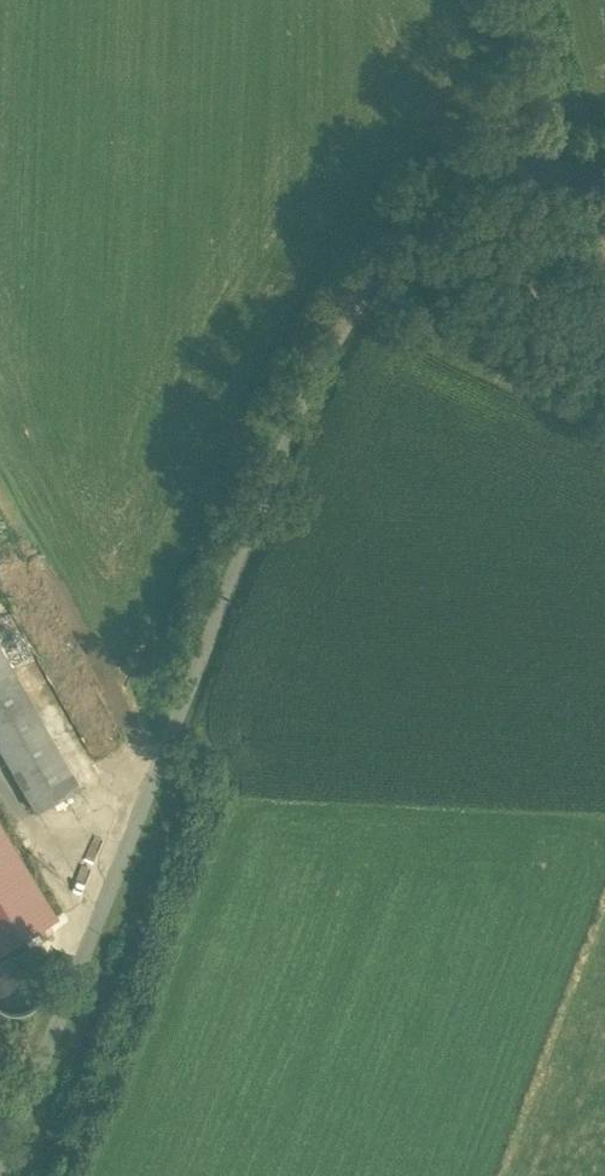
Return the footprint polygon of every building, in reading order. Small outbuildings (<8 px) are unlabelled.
[(0,644),(0,742),(38,810),(65,796),(72,809),(73,809),(87,800),(88,800),(0,644)] [(93,810),(87,800),(73,809),(79,819),(93,810)] [(0,802),(0,921),(13,944),(65,913),(0,802)] [(19,952),(13,952),(8,954),(3,956),(0,959),(0,1005),(4,1008),(9,1010),(14,1012),(20,1012),(26,1011),(31,1010),(36,1007),(40,1004),(44,1000),(47,995),(49,990),(50,984),(49,978),(48,973),(46,968),(43,963),(39,959),(35,956),(30,953),(24,952),(19,952)] [(11,1042),(0,1023),(0,1049),(11,1042)]
